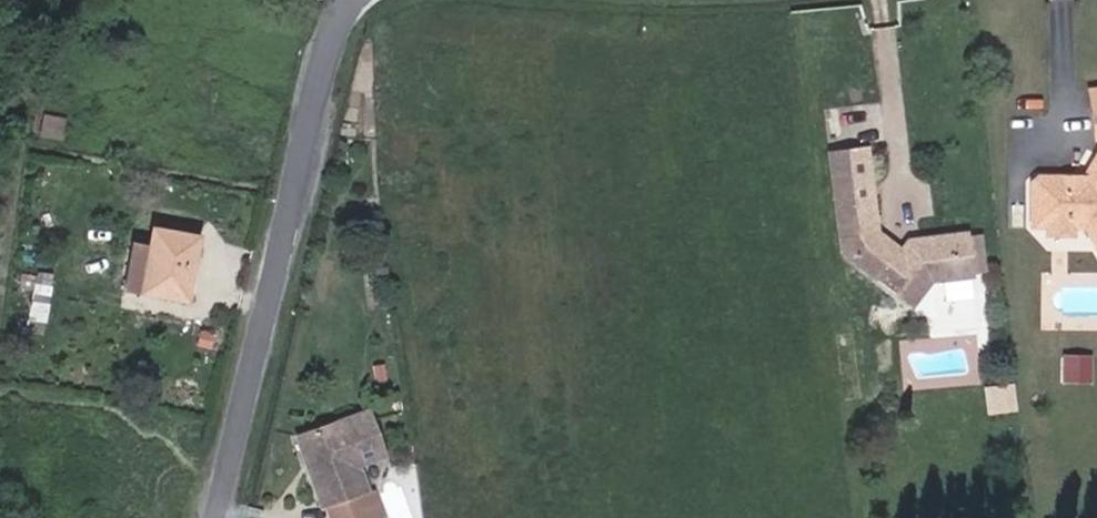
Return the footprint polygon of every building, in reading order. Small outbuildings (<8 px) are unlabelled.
[(61,143),(67,118),(41,114),(37,139),(61,143)] [(865,156),(830,161),(837,216),(873,211),(865,156)] [(1096,256),(1096,167),(1087,183),(1078,196),(1062,196),(1059,183),(1036,184),(1030,193),(1031,239),(1048,239),(1061,226),(1070,226),(1070,239),(1071,239),(1085,238),(1096,256)] [(1078,196),(1087,183),(1059,183),(1062,196),(1078,196)] [(875,239),(873,211),(837,216),(842,259),(854,267),(875,239)] [(152,226),(148,247),(140,289),(139,292),(183,301),(196,236),(152,226)] [(1048,249),(1071,249),(1071,239),(1070,239),(1070,226),(1061,226),(1048,239),(1048,249)] [(900,258),(875,239),(854,267),(912,311),(931,285),(974,286),(975,245),(927,243),(926,253),(905,252),(900,258)] [(912,243),(905,252),(926,253),(927,243),(912,243)] [(140,289),(148,247),(132,244),(123,286),(140,289)] [(23,269),(22,285),(34,286),(30,329),(49,331),(54,272),(23,269)] [(1096,362),(1096,353),(1066,351),(1064,379),(1096,381),(1096,362)] [(990,384),(992,411),(1019,409),(1018,382),(990,384)] [(326,517),(381,517),(372,490),(364,493),(353,465),(382,455),(366,411),(303,434),(316,470),(309,472),(326,517)] [(296,437),(309,472),(316,470),(303,434),(296,437)]
